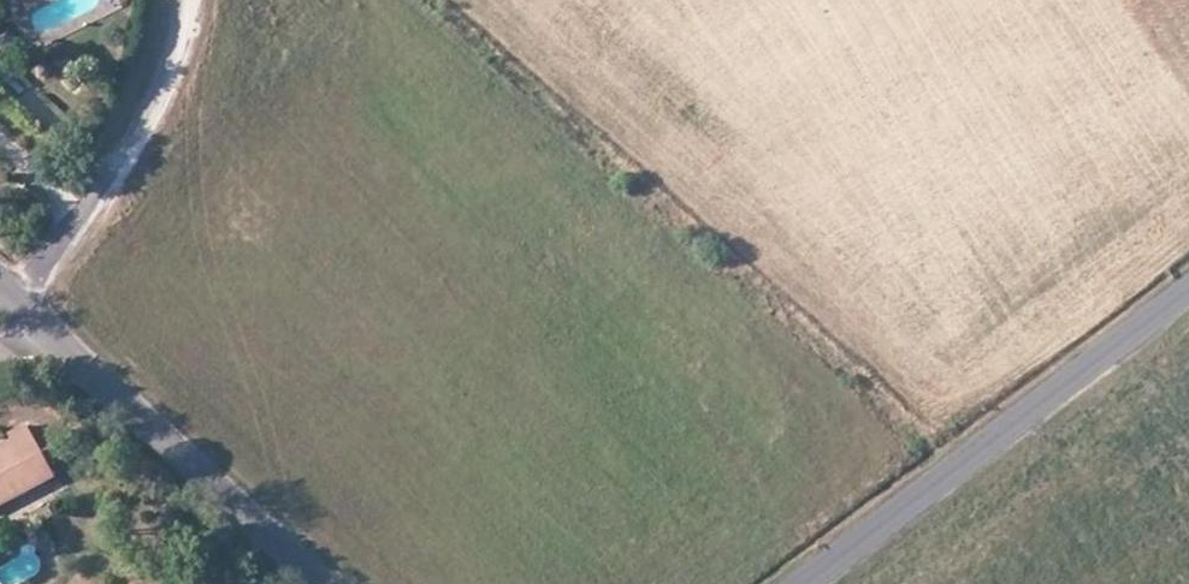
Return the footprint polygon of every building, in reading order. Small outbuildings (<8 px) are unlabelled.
[(0,447),(0,507),(51,480),(24,428),(7,436),(9,442),(0,447)]
